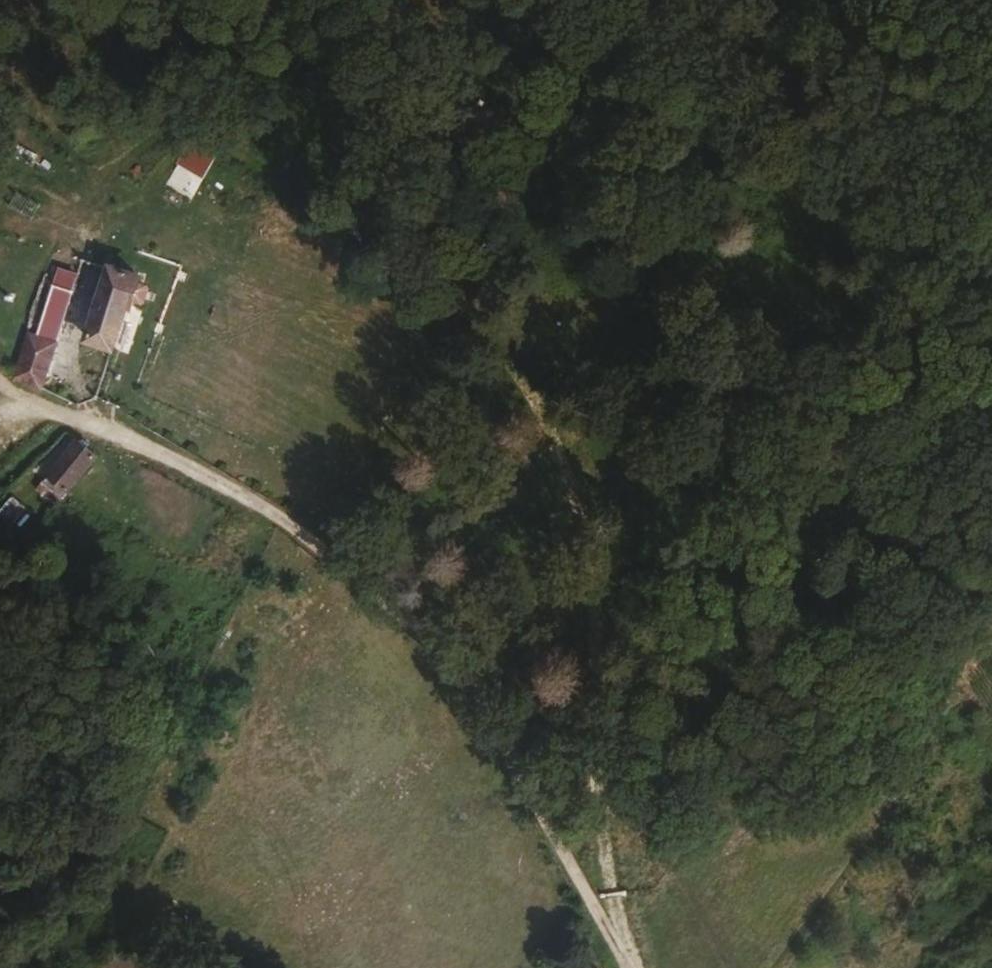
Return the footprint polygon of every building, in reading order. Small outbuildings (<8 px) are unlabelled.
[(200,174),(178,160),(163,187),(185,200),(200,174)] [(111,349),(125,306),(129,307),(138,279),(109,270),(87,340),(111,349)] [(49,341),(57,314),(51,312),(59,286),(51,284),(33,337),(49,341)] [(39,388),(54,342),(49,341),(33,337),(27,335),(13,376),(39,388)] [(68,493),(97,451),(75,436),(46,477),(68,493)]
